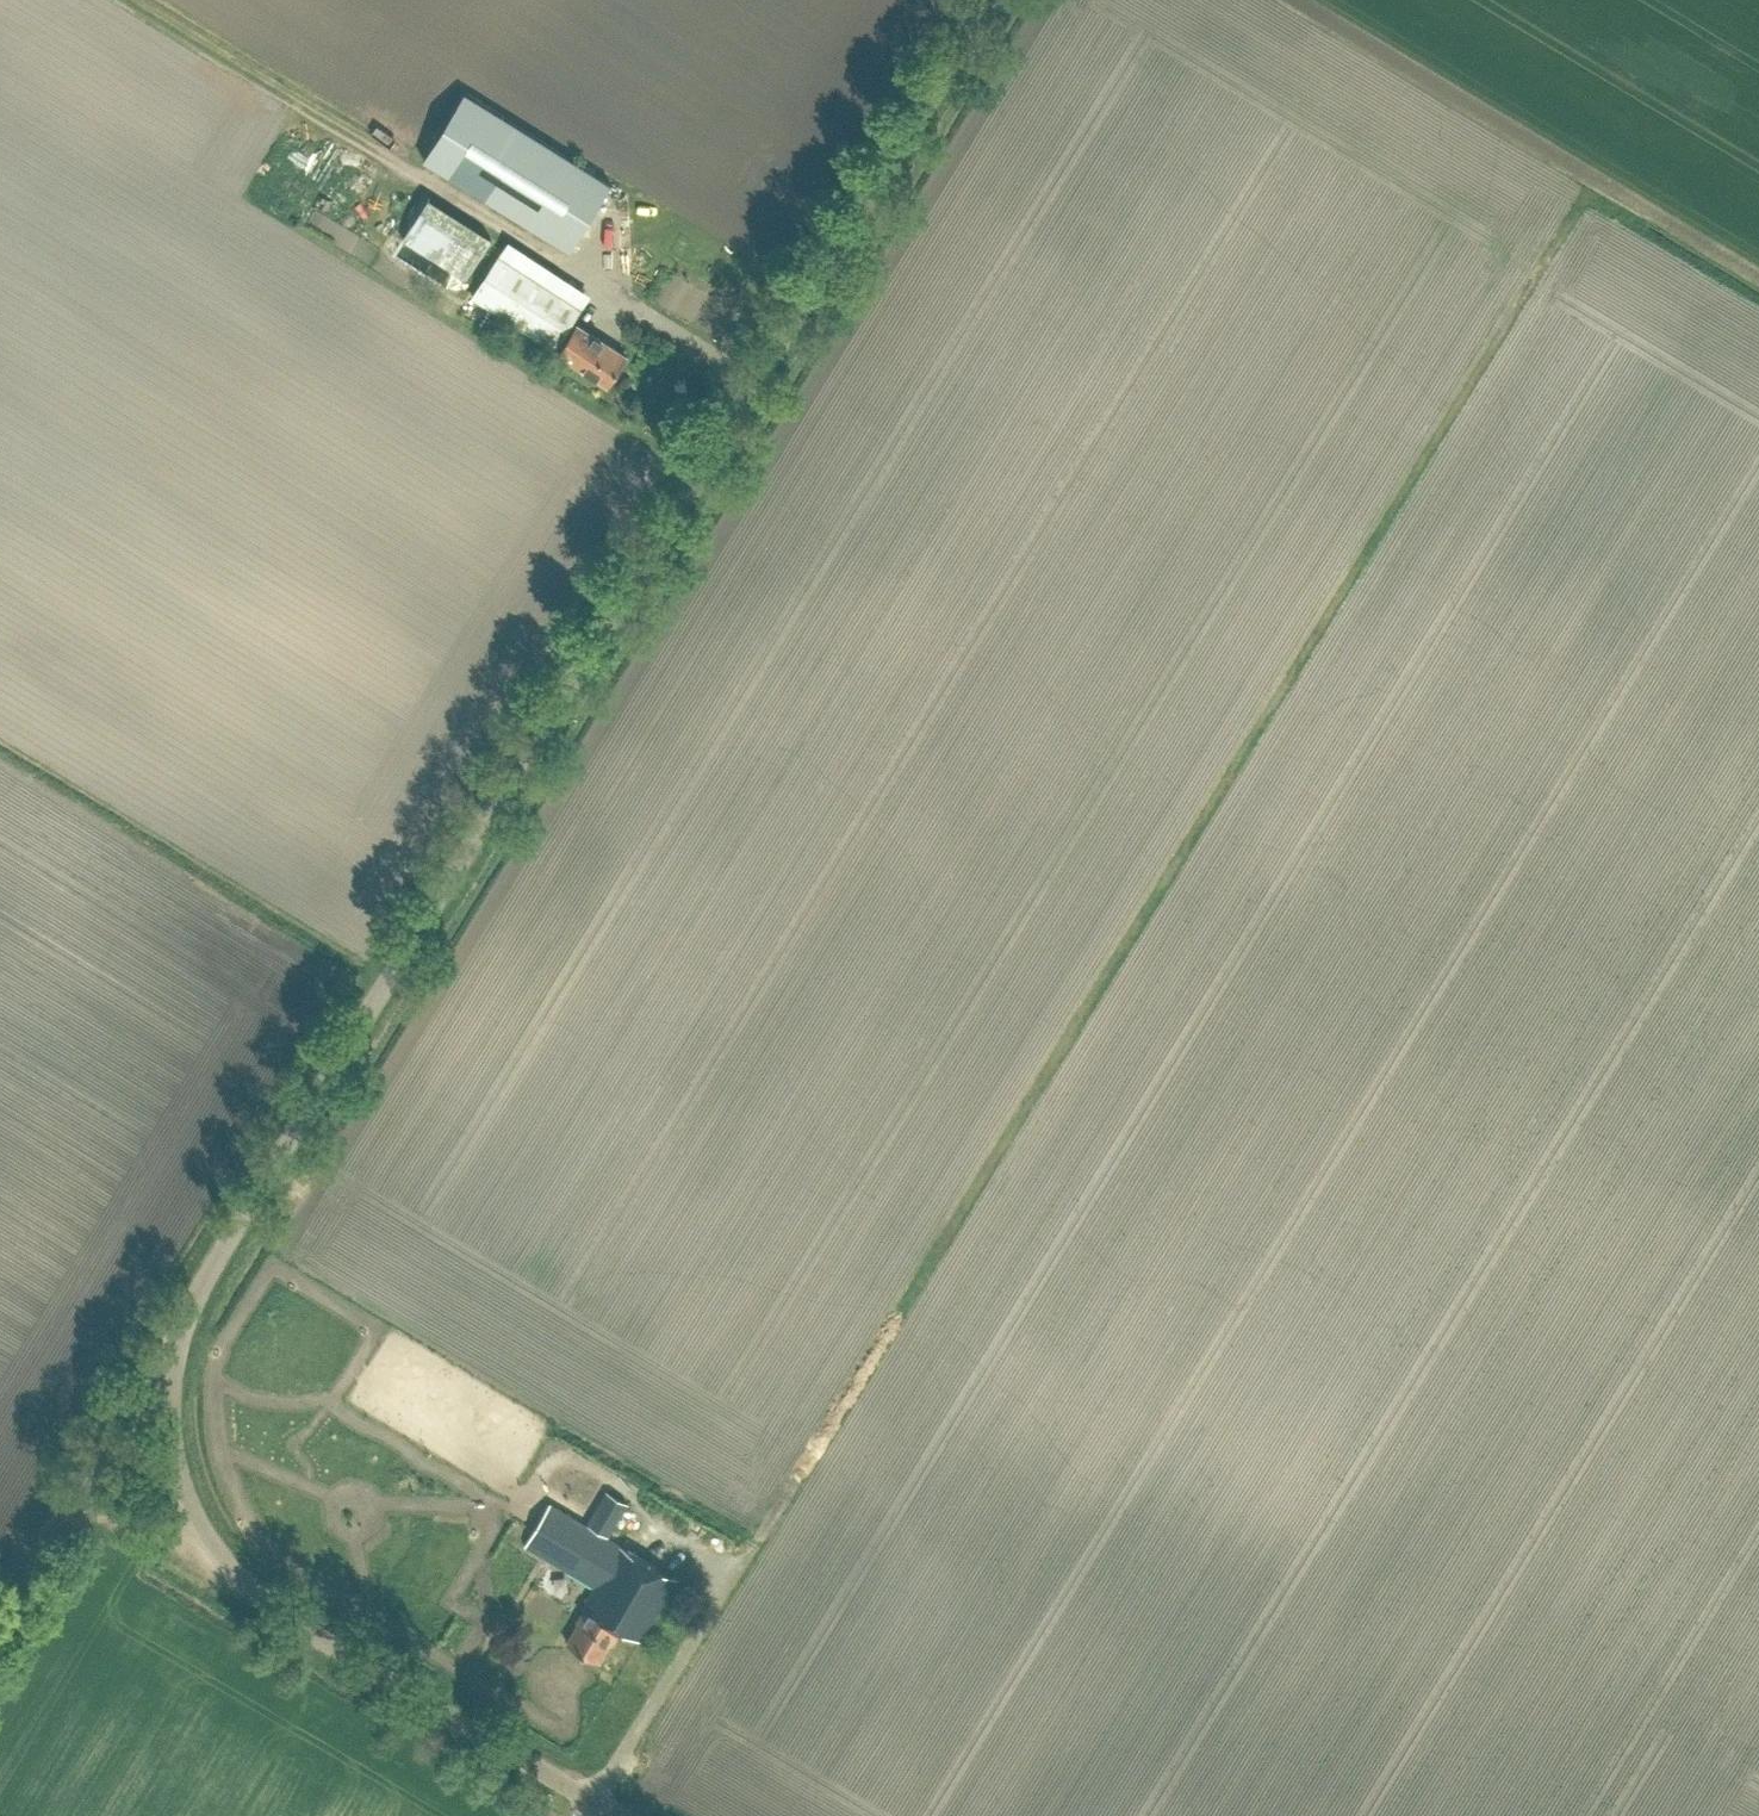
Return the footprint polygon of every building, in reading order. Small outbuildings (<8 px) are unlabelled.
[(457,94),(415,158),(559,253),(602,188),(457,94)] [(492,239),(431,200),(406,239),(467,278),(492,239)] [(591,294),(509,240),(473,294),(556,349),(591,294)] [(661,254),(644,272),(654,281),(670,263),(661,254)] [(627,353),(578,322),(559,351),(608,383),(627,353)] [(628,1501),(606,1487),(586,1521),(551,1500),(525,1543),(594,1583),(582,1603),(584,1604),(575,1619),(578,1621),(567,1640),(599,1659),(610,1641),(612,1642),(621,1626),(639,1637),(677,1575),(609,1534),(628,1501)]
